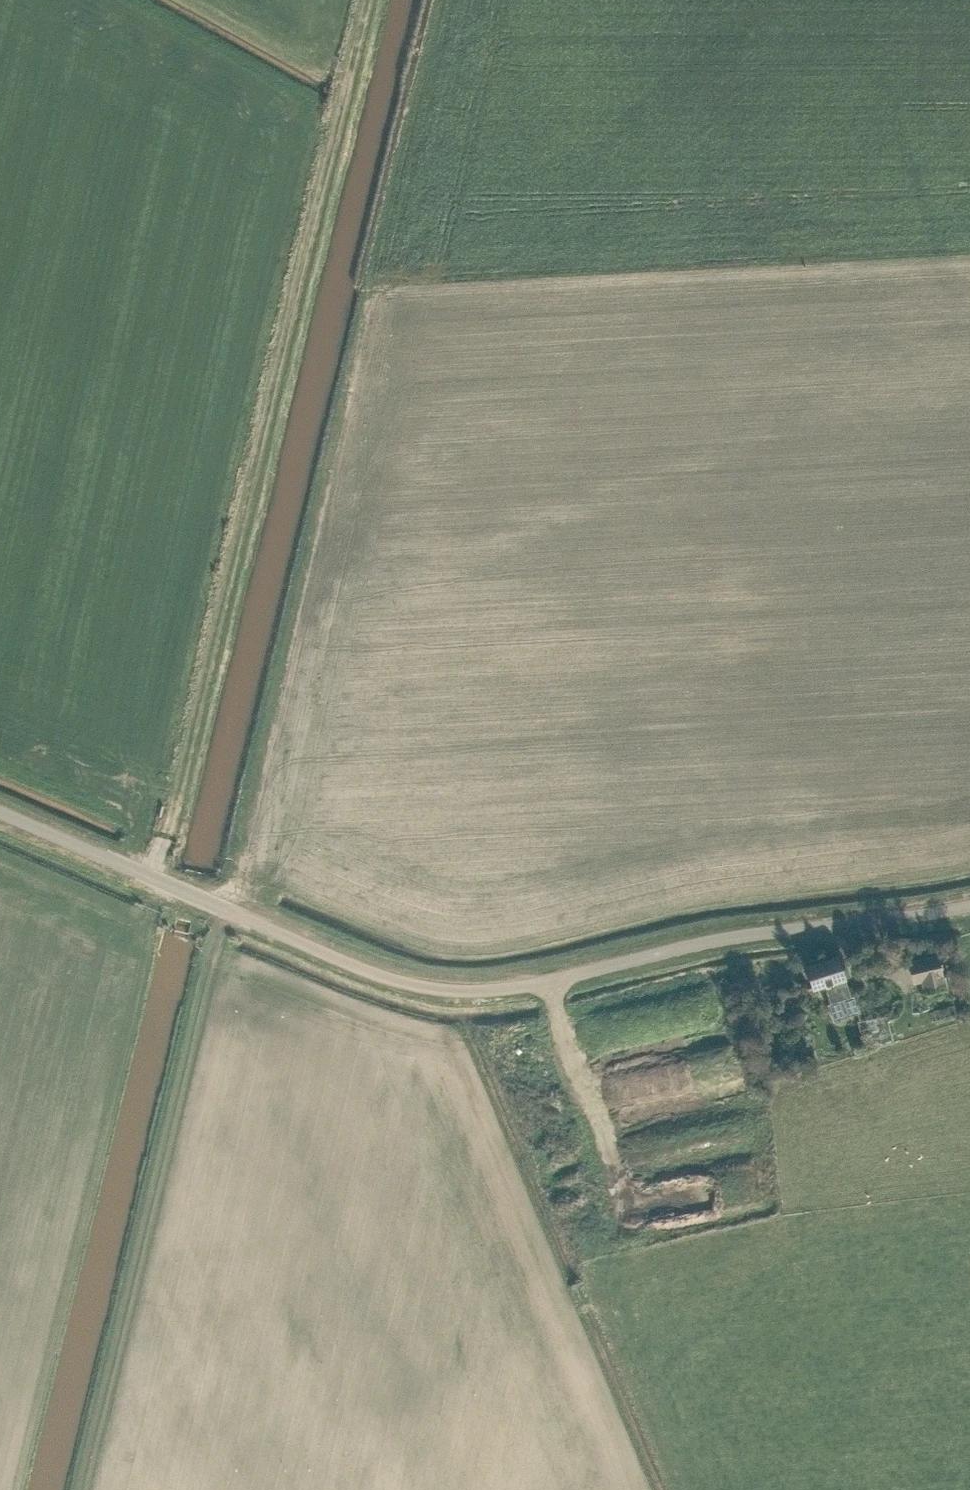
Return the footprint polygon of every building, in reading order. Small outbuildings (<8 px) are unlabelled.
[(947,987),(939,953),(908,960),(914,982),(922,980),(925,992),(926,992),(927,998),(947,993),(946,987),(947,987)] [(838,957),(807,967),(814,989),(826,985),(831,1002),(829,1003),(834,1017),(857,1010),(852,995),(850,996),(838,957)]
